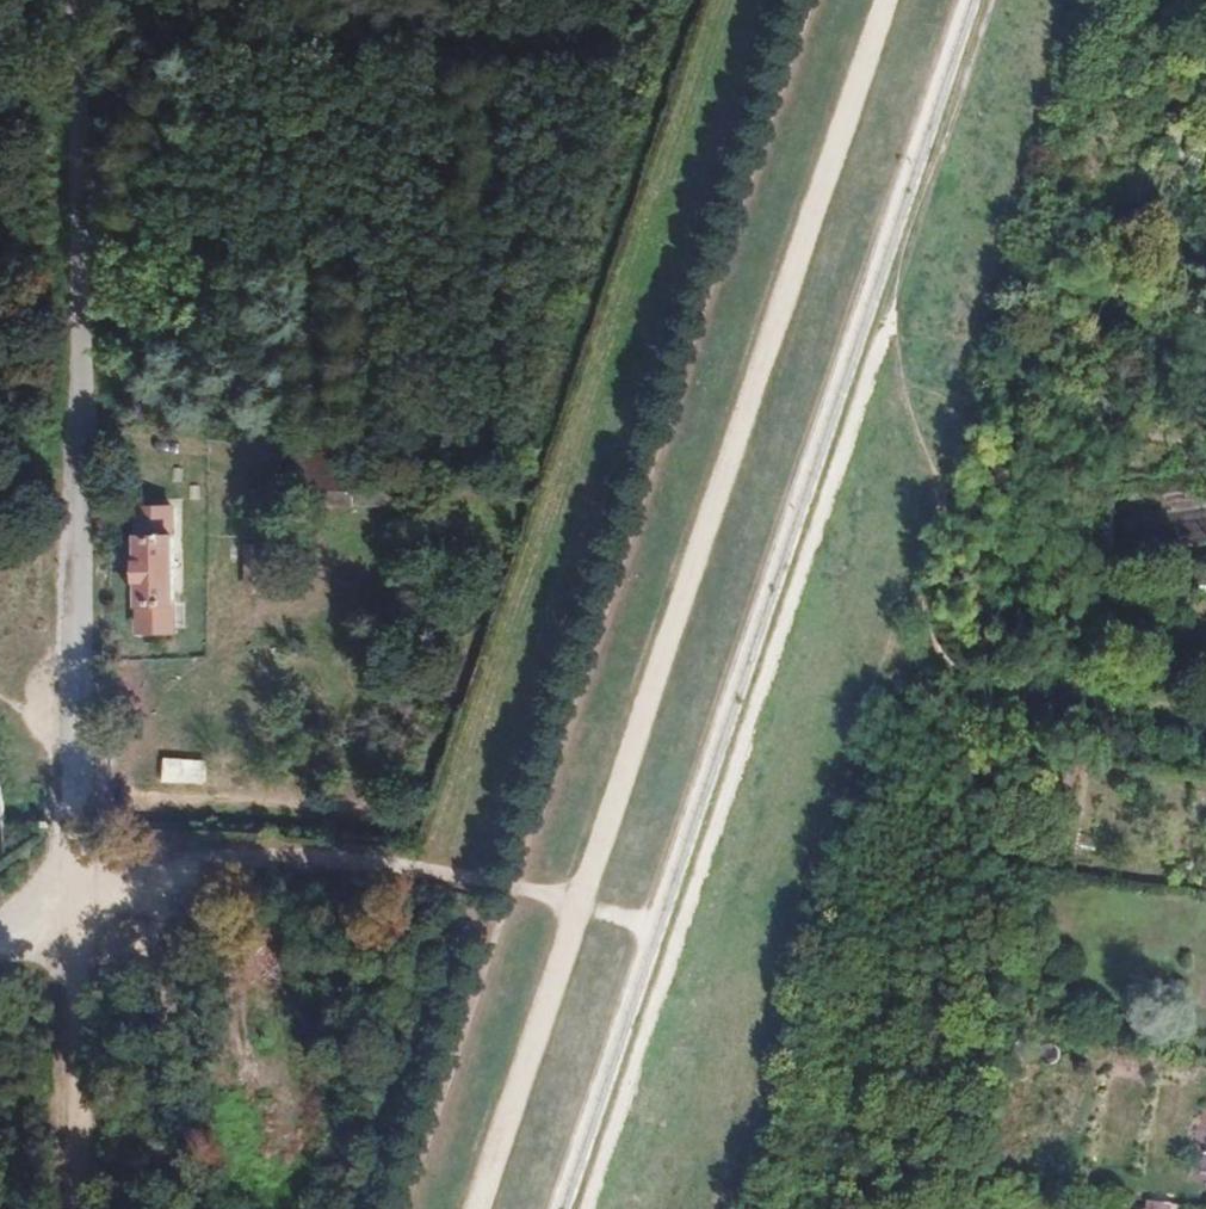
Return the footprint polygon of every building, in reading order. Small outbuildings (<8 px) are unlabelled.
[(138,530),(136,530),(135,606),(138,606),(138,633),(172,634),(172,607),(173,607),(174,539),(172,539),(172,511),(138,511),(138,530)] [(1144,1198),(1142,1208),(1171,1208),(1172,1203),(1144,1198)]
